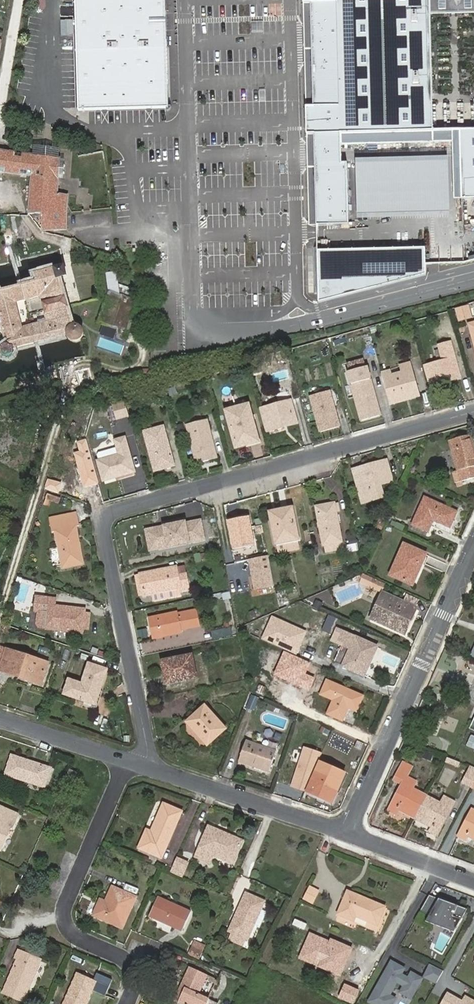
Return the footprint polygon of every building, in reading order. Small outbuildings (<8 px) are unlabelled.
[(81,109),(171,107),(168,0),(78,0),(81,109)] [(314,144),(341,143),(454,141),(457,198),(473,198),(473,0),(311,0),(314,144)] [(314,144),(317,226),(350,225),(348,163),(342,164),(341,143),(314,144)] [(35,144),(34,154),(37,154),(60,157),(61,147),(35,144)] [(6,150),(1,149),(0,156),(0,170),(35,175),(34,185),(33,212),(41,213),(48,213),(48,221),(49,229),(71,229),(71,214),(71,193),(61,193),(62,176),(63,157),(60,157),(37,154),(34,154),(6,150)] [(449,216),(448,158),(357,160),(358,218),(449,216)] [(33,212),(49,229),(48,221),(48,213),(41,213),(33,212)] [(313,247),(313,289),(423,288),(423,247),(313,247)] [(13,353),(14,351),(14,349),(13,347),(34,343),(42,341),(69,335),(70,336),(70,337),(71,338),(72,339),(73,340),(74,340),(75,341),(76,341),(77,341),(78,341),(79,341),(80,341),(81,341),(82,340),(83,340),(84,339),(85,338),(86,336),(86,333),(86,330),(84,328),(82,326),(80,325),(78,325),(75,325),(69,302),(63,276),(72,274),(69,262),(37,270),(39,277),(26,280),(23,280),(0,285),(0,328),(3,342),(1,342),(0,343),(0,356),(1,357),(3,358),(5,358),(7,358),(9,358),(11,356),(12,355),(13,353)] [(109,287),(101,311),(103,319),(115,324),(112,334),(121,337),(135,297),(109,287)] [(145,336),(147,322),(130,320),(128,333),(145,336)] [(421,371),(424,381),(425,380),(428,391),(457,383),(448,348),(437,350),(441,366),(421,371)] [(346,367),(348,375),(362,371),(360,364),(346,367)] [(362,371),(348,375),(345,375),(358,425),(377,420),(364,370),(362,371)] [(388,375),(380,377),(387,407),(416,399),(410,375),(390,380),(388,375)] [(336,430),(327,394),(308,399),(317,435),(336,430)] [(387,407),(387,409),(417,402),(416,399),(387,407)] [(258,409),(264,433),(284,428),(283,425),(296,422),(290,401),(258,409)] [(257,442),(247,407),(225,412),(235,448),(257,442)] [(217,458),(208,419),(187,424),(197,463),(217,458)] [(173,465),(164,425),(144,430),(154,470),(173,465)] [(135,470),(125,436),(116,438),(118,445),(120,453),(99,458),(98,458),(103,479),(135,470)] [(466,438),(445,444),(453,474),(448,476),(451,488),(473,482),(471,471),(473,470),(473,467),(466,438)] [(120,453),(118,445),(97,451),(99,458),(120,453)] [(389,486),(383,465),(349,474),(359,508),(371,505),(367,492),(389,486)] [(445,532),(452,516),(420,502),(407,530),(422,536),(428,524),(445,532)] [(63,565),(84,561),(77,523),(79,522),(76,509),(50,515),(53,528),(56,527),(63,565)] [(339,548),(331,509),(312,513),(320,551),(322,551),(323,559),(339,556),(337,548),(339,548)] [(277,516),(269,517),(275,546),(297,542),(291,511),(277,513),(277,516)] [(202,519),(145,530),(149,553),(207,542),(202,519)] [(252,548),(247,519),(226,523),(232,552),(252,548)] [(378,536),(383,527),(377,524),(373,534),(378,536)] [(414,569),(421,554),(402,546),(388,576),(409,586),(416,570),(414,569)] [(423,556),(421,554),(414,569),(416,570),(423,556)] [(186,565),(179,567),(181,577),(188,575),(186,565)] [(181,577),(179,567),(141,574),(145,596),(153,594),(181,588),(182,593),(191,591),(188,575),(181,577)] [(373,583),(361,577),(358,584),(370,589),(373,583)] [(181,588),(153,594),(155,602),(183,596),(182,593),(181,588)] [(277,608),(289,606),(286,589),(275,591),(277,608)] [(51,622),(50,627),(81,630),(81,626),(86,626),(87,612),(82,611),(82,608),(52,605),(52,597),(33,595),(32,609),(36,610),(44,610),(44,621),(51,622)] [(401,636),(412,611),(411,610),(399,605),(379,595),(368,620),(401,636)] [(403,597),(399,605),(411,610),(414,602),(403,597)] [(35,625),(43,627),(50,627),(51,622),(44,621),(44,610),(36,610),(35,625)] [(177,611),(148,617),(152,637),(182,632),(181,629),(199,625),(196,610),(178,613),(177,611)] [(211,638),(230,636),(229,627),(210,629),(211,638)] [(138,638),(146,636),(144,628),(136,630),(138,638)] [(329,640),(338,644),(343,632),(335,629),(329,640)] [(343,632),(338,644),(330,661),(360,675),(373,646),(343,632)] [(42,680),(48,662),(6,650),(0,669),(0,671),(27,680),(28,676),(42,680)] [(196,678),(192,655),(162,661),(166,683),(196,678)] [(97,702),(107,667),(88,661),(82,681),(69,678),(65,693),(97,702)] [(352,711),(359,696),(324,680),(317,695),(330,700),(324,713),(338,720),(343,707),(352,711)] [(254,710),(259,697),(249,694),(245,707),(254,710)] [(225,729),(203,705),(185,722),(206,746),(225,729)] [(245,756),(244,762),(267,770),(275,749),(245,739),(239,754),(245,756)] [(432,754),(425,752),(423,757),(430,760),(432,754)] [(44,787),(50,768),(11,756),(6,774),(44,787)] [(458,766),(459,762),(448,758),(446,762),(458,766)] [(331,802),(344,772),(319,761),(306,790),(331,802)] [(417,814),(426,796),(412,789),(416,782),(406,776),(412,767),(403,763),(395,778),(403,782),(389,810),(396,814),(398,809),(408,815),(410,811),(417,814)] [(473,784),(473,768),(471,767),(463,783),(472,787),(473,784)] [(73,780),(77,772),(70,769),(66,777),(73,780)] [(436,835),(454,802),(445,797),(441,803),(426,796),(417,814),(424,818),(422,822),(432,827),(430,832),(436,835)] [(161,858),(182,811),(164,804),(151,832),(147,830),(139,848),(161,858)] [(18,814),(0,806),(0,850),(1,850),(11,827),(12,828),(18,814)] [(473,809),(459,836),(465,840),(468,835),(473,839),(473,810),(473,809)] [(234,862),(243,841),(209,826),(196,857),(209,863),(213,853),(234,862)] [(182,877),(188,863),(178,859),(171,873),(182,877)] [(313,904),(319,891),(309,886),(303,899),(313,904)] [(122,928),(136,897),(113,887),(103,906),(98,904),(93,915),(122,928)] [(348,891),(338,914),(354,921),(356,917),(377,925),(385,907),(348,891)] [(261,909),(264,902),(246,894),(230,931),(233,933),(230,939),(245,946),(254,924),(255,922),(261,909)] [(468,909),(428,895),(420,910),(430,914),(426,921),(455,932),(468,909)] [(182,932),(191,911),(158,896),(149,917),(182,932)] [(261,909),(255,922),(254,924),(261,927),(267,912),(261,909)] [(304,926),(294,921),(289,931),(299,936),(304,926)] [(190,940),(186,956),(200,959),(203,943),(190,940)] [(23,1002),(41,959),(18,950),(14,959),(18,961),(4,994),(23,1002)] [(390,959),(368,1002),(372,1003),(392,1003),(396,997),(391,995),(397,983),(403,986),(398,993),(412,1000),(424,978),(436,984),(443,970),(429,963),(422,976),(390,959)] [(200,994),(208,975),(190,967),(181,986),(185,987),(177,1003),(178,1003),(217,1003),(218,1002),(200,994)] [(96,982),(77,973),(63,1003),(86,1003),(96,982)] [(448,995),(443,1003),(464,1003),(448,995)]
